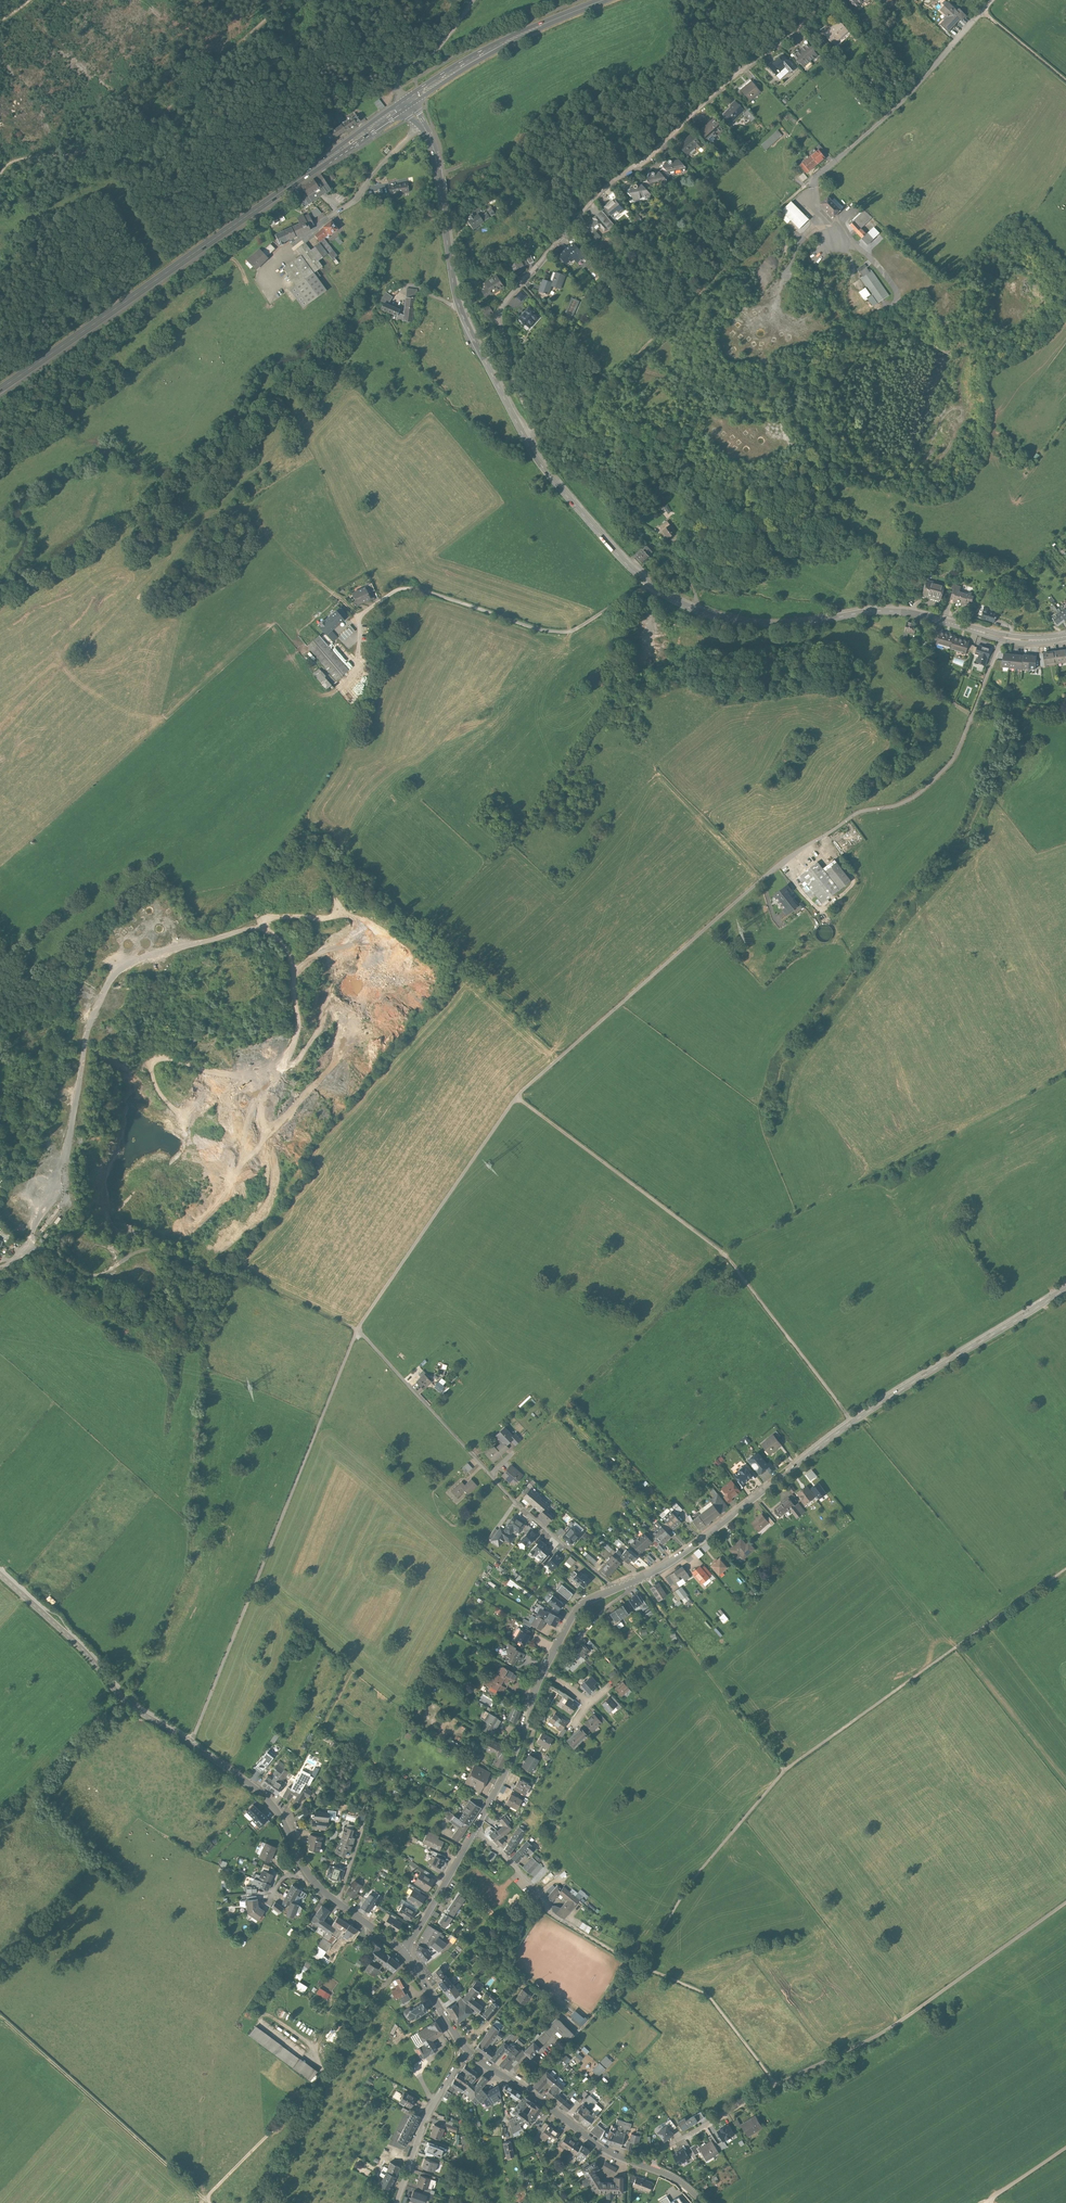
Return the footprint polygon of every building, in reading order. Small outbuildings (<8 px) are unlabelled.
[(850,0),(858,8),(866,0),(850,0)] [(947,3),(938,11),(946,20),(941,25),(948,31),(962,18),(947,3)] [(847,33),(839,23),(824,35),(833,45),(847,33)] [(809,45),(805,46),(796,54),(795,57),(798,60),(797,61),(799,64),(801,63),(804,67),(818,55),(814,51),(815,50),(812,47),(812,48),(809,45)] [(783,55),(772,64),(771,63),(768,66),(776,75),(779,73),(780,73),(780,72),(785,67),(791,73),(795,69),(789,64),(790,63),(783,55)] [(742,76),(734,82),(739,89),(748,83),(742,76)] [(756,86),(752,81),(742,89),(748,97),(747,98),(750,102),(761,93),(758,88),(756,89),(754,87),(756,86)] [(385,106),(379,99),(374,103),(380,110),(385,106)] [(720,107),(715,101),(710,106),(715,111),(720,107)] [(735,102),(730,107),(731,108),(723,116),(728,121),(727,122),(730,125),(743,112),(744,111),(742,109),(735,102)] [(756,117),(745,107),(742,109),(744,111),(743,112),(744,113),(752,121),(756,117)] [(707,109),(702,113),(706,118),(711,113),(707,109)] [(342,125),(346,131),(360,121),(354,112),(341,122),(343,124),(342,125)] [(716,120),(712,124),(710,122),(702,130),(707,136),(705,138),(709,143),(710,143),(709,142),(717,135),(718,136),(725,130),(716,120)] [(346,131),(342,125),(334,130),(333,128),(329,130),(335,138),(346,131)] [(778,130),(761,145),(766,150),(782,135),(778,130)] [(692,134),(686,139),(687,140),(679,147),(686,155),(696,146),(699,149),(702,146),(700,143),(692,134)] [(821,152),(818,150),(816,152),(814,149),(810,153),(812,155),(809,158),(812,162),(811,163),(814,167),(825,157),(821,152)] [(809,158),(800,166),(806,174),(814,167),(811,163),(812,162),(809,158)] [(679,160),(672,161),(671,160),(669,160),(668,162),(666,163),(664,167),(670,174),(671,174),(674,173),(675,170),(680,169),(682,171),(685,171),(686,167),(685,166),(684,166),(679,160)] [(670,174),(664,167),(662,170),(669,178),(671,174),(670,174)] [(669,178),(662,170),(660,172),(665,179),(666,179),(667,180),(669,180),(669,178)] [(665,179),(660,172),(655,174),(654,172),(652,173),(651,174),(650,175),(648,182),(649,182),(653,187),(656,186),(656,184),(662,183),(663,184),(666,184),(667,180),(666,179),(665,179)] [(803,173),(798,177),(803,182),(807,178),(803,173)] [(653,187),(649,182),(648,182),(643,182),(642,185),(650,195),(656,194),(657,190),(653,187)] [(407,183),(388,187),(389,192),(396,191),(396,193),(409,191),(407,183)] [(642,185),(638,186),(637,185),(635,186),(634,187),(632,187),(630,193),(636,201),(639,200),(640,197),(644,197),(646,198),(649,198),(650,195),(642,185)] [(618,198),(613,192),(608,197),(612,201),(612,202),(616,200),(618,198)] [(841,211),(828,197),(821,204),(833,217),(841,211)] [(625,211),(616,200),(612,202),(612,201),(607,205),(608,206),(605,209),(612,217),(618,212),(620,215),(625,211)] [(809,220),(791,202),(782,211),(800,229),(809,220)] [(316,207),(309,211),(314,220),(322,213),(316,207)] [(602,211),(593,219),(595,220),(587,227),(589,229),(587,230),(590,234),(591,232),(593,233),(592,236),(595,239),(600,236),(596,231),(601,227),(605,232),(608,229),(610,230),(615,226),(602,211)] [(862,211),(849,224),(862,238),(866,234),(861,229),(871,219),(862,211)] [(275,234),(281,245),(311,231),(307,223),(310,222),(305,213),(295,218),(297,222),(275,234)] [(478,214),(474,217),(472,214),(468,217),(470,219),(467,222),(473,229),(483,222),(482,220),(483,218),(482,216),(480,217),(478,214)] [(276,216),(267,220),(270,226),(278,222),(276,216)] [(315,234),(320,241),(325,238),(329,235),(330,238),(339,232),(333,222),(315,234)] [(867,232),(873,239),(880,233),(873,226),(867,232)] [(574,238),(569,233),(564,237),(569,242),(574,238)] [(339,256),(325,238),(320,241),(334,260),(339,256)] [(302,254),(316,273),(325,267),(320,261),(329,255),(320,242),(311,249),(306,242),(298,248),(302,254)] [(585,257),(574,243),(566,250),(574,259),(577,263),(581,260),(582,260),(581,260),(585,257)] [(247,259),(256,269),(269,257),(260,247),(247,259)] [(574,259),(566,250),(560,256),(566,263),(567,264),(570,262),(571,262),(570,261),(574,259)] [(316,273),(302,254),(283,268),(290,277),(289,278),(292,283),(294,282),(297,286),(291,290),(304,308),(328,290),(316,273)] [(566,263),(560,256),(557,258),(563,265),(566,263)] [(520,261),(518,257),(513,259),(515,263),(512,265),(516,274),(523,271),(522,268),(528,265),(525,259),(520,261)] [(888,296),(871,271),(869,272),(866,268),(859,273),(862,277),(860,278),(877,304),(888,296)] [(553,284),(543,280),(539,291),(545,293),(545,294),(546,294),(548,294),(551,286),(561,289),(565,276),(557,273),(553,284)] [(497,276),(494,278),(490,280),(490,281),(485,284),(487,286),(492,294),(492,295),(501,289),(501,288),(504,286),(501,282),(502,281),(499,278),(497,276)] [(492,294),(487,286),(484,288),(485,290),(483,292),(487,298),(492,294)] [(417,289),(407,288),(404,313),(403,321),(413,322),(417,289)] [(527,296),(521,291),(516,296),(522,301),(527,296)] [(393,297),(386,293),(381,301),(385,303),(389,305),(393,297)] [(573,299),(567,313),(573,316),(580,302),(573,299)] [(389,305),(385,303),(381,309),(403,321),(404,313),(389,305)] [(489,307),(483,311),(487,316),(492,312),(489,307)] [(533,310),(530,307),(525,313),(523,315),(523,316),(520,319),(524,322),(523,322),(523,324),(525,325),(527,325),(528,324),(530,323),(532,325),(540,316),(536,313),(536,311),(535,310),(533,310)] [(660,527),(663,531),(670,524),(667,521),(660,527)] [(662,531),(668,539),(677,532),(670,524),(663,531),(662,531)] [(647,546),(636,556),(642,564),(654,553),(647,546)] [(944,585),(927,581),(923,597),(940,601),(944,585)] [(967,594),(959,592),(961,587),(953,584),(952,589),(953,589),(949,603),(952,604),(954,603),(964,607),(965,604),(968,604),(969,601),(972,601),(973,596),(971,595),(972,593),(968,592),(967,594)] [(366,587),(352,593),(358,605),(371,599),(366,587)] [(341,609),(332,616),(338,624),(348,617),(341,609)] [(997,613),(987,611),(987,613),(983,612),(981,618),(991,621),(994,622),(996,617),(997,613)] [(1059,612),(1058,611),(1056,612),(1057,614),(1052,618),(1054,620),(1052,621),(1054,624),(1055,623),(1058,626),(1065,621),(1059,612)] [(338,624),(332,616),(319,626),(325,633),(307,647),(336,682),(350,670),(330,645),(332,643),(335,647),(339,644),(341,646),(345,643),(342,639),(352,632),(345,623),(336,630),(335,628),(339,625),(338,624)] [(915,624),(907,622),(905,632),(913,634),(913,631),(915,632),(916,626),(915,626),(915,624)] [(954,636),(940,632),(937,640),(936,644),(951,648),(954,637),(954,636)] [(969,641),(954,637),(951,648),(950,649),(965,653),(966,651),(968,643),(969,641)] [(990,649),(978,645),(977,648),(975,653),(979,655),(976,664),(984,666),(987,657),(988,657),(990,649)] [(1055,652),(1056,664),(1065,663),(1065,653),(1065,651),(1055,652)] [(1055,652),(1043,654),(1044,659),(1045,666),(1056,664),(1055,652)] [(1010,654),(1004,654),(1003,657),(1002,661),(1002,663),(1003,663),(1002,667),(1009,667),(1010,654)] [(1030,656),(1023,655),(1023,656),(1022,668),(1029,669),(1030,656)] [(1002,661),(996,660),(992,669),(1002,670),(1002,667),(1003,663),(1002,663),(1002,661)] [(320,670),(314,676),(326,689),(331,684),(324,677),(326,675),(320,670)] [(354,693),(359,689),(352,681),(340,691),(345,697),(353,691),(354,693)] [(958,705),(956,709),(968,714),(970,710),(958,705)] [(817,861),(800,875),(823,903),(852,880),(834,857),(822,866),(817,861)] [(786,905),(783,907),(787,912),(799,903),(784,885),(773,894),(776,897),(778,895),(786,905)] [(0,1231),(0,1235),(7,1241),(12,1236),(3,1228),(0,1231)] [(75,1239),(70,1246),(76,1250),(81,1244),(75,1239)] [(64,1250),(81,1262),(85,1258),(85,1257),(76,1250),(70,1246),(68,1244),(64,1250)] [(98,1272),(105,1263),(99,1259),(104,1253),(99,1250),(90,1261),(85,1258),(81,1262),(98,1272)] [(112,1255),(106,1250),(104,1253),(99,1259),(105,1263),(112,1255)] [(431,1382),(424,1374),(421,1377),(417,1381),(424,1389),(431,1382)] [(454,1375),(448,1382),(450,1384),(457,1377),(454,1375)] [(444,1386),(438,1381),(437,1383),(436,1382),(434,1384),(435,1385),(433,1387),(435,1388),(439,1392),(444,1386)] [(441,1393),(442,1394),(450,1386),(449,1385),(441,1393)] [(529,1396),(519,1406),(520,1407),(529,1399),(530,1400),(529,1402),(532,1405),(533,1404),(537,1408),(539,1407),(529,1396)] [(502,1442),(506,1446),(511,1441),(515,1438),(512,1436),(504,1427),(496,1435),(497,1436),(497,1438),(498,1439),(500,1440),(502,1442)] [(772,1434),(773,1434),(777,1439),(780,1436),(776,1431),(772,1434)] [(515,1433),(512,1436),(515,1438),(511,1441),(516,1445),(521,1440),(515,1433)] [(773,1434),(761,1444),(769,1454),(781,1445),(777,1439),(773,1434)] [(745,1436),(740,1441),(743,1444),(745,1442),(748,1445),(750,1442),(745,1436)] [(506,1446),(502,1442),(495,1448),(494,1447),(486,1454),(493,1462),(508,1448),(506,1446)] [(765,1468),(768,1466),(766,1463),(757,1452),(747,1460),(758,1473),(760,1472),(761,1473),(763,1472),(763,1470),(765,1468)] [(769,1461),(766,1463),(768,1466),(765,1468),(769,1473),(775,1468),(773,1465),(769,1461)] [(472,1467),(468,1463),(462,1468),(466,1473),(472,1467)] [(524,1476),(512,1464),(502,1475),(514,1487),(524,1476)] [(749,1472),(747,1469),(746,1469),(744,1466),(742,1467),(741,1467),(739,1469),(739,1470),(734,1474),(739,1480),(743,1484),(752,1477),(752,1476),(749,1472)] [(812,1470),(806,1474),(811,1480),(817,1476),(812,1470)] [(477,1484),(472,1478),(465,1485),(461,1481),(451,1491),(457,1497),(464,1490),(467,1494),(477,1484)] [(743,1484),(739,1480),(737,1482),(742,1489),(745,1486),(743,1484)] [(727,1495),(731,1499),(740,1492),(731,1481),(722,1488),(727,1495)] [(522,1492),(526,1495),(531,1489),(534,1486),(530,1483),(522,1492)] [(818,1483),(811,1488),(812,1489),(810,1491),(815,1497),(817,1500),(826,1493),(818,1483)] [(807,1486),(798,1493),(805,1503),(815,1497),(810,1491),(807,1486)] [(531,1505),(539,1496),(538,1494),(536,1496),(531,1491),(532,1490),(531,1489),(526,1495),(523,1498),(524,1499),(528,1503),(531,1505)] [(714,1504),(720,1512),(728,1507),(715,1489),(711,1492),(715,1498),(711,1501),(714,1504)] [(731,1499),(727,1495),(724,1497),(729,1503),(732,1500),(731,1499)] [(542,1498),(539,1496),(531,1505),(540,1513),(545,1507),(548,1503),(547,1502),(546,1504),(540,1499),(542,1498)] [(788,1498),(775,1509),(781,1517),(789,1510),(789,1509),(791,1508),(794,1506),(788,1498)] [(714,1504),(711,1501),(699,1511),(701,1514),(714,1504)] [(798,1502),(794,1506),(791,1508),(792,1510),(791,1510),(797,1518),(805,1511),(798,1502)] [(701,1514),(693,1520),(700,1529),(721,1513),(720,1512),(714,1504),(701,1514)] [(548,1523),(553,1517),(547,1513),(549,1511),(545,1507),(540,1513),(538,1515),(548,1523)] [(667,1508),(663,1512),(676,1526),(680,1522),(676,1518),(669,1510),(667,1508)] [(671,1508),(669,1510),(676,1518),(677,1517),(677,1516),(677,1515),(678,1515),(671,1508)] [(663,1512),(659,1515),(665,1522),(669,1526),(672,1530),(676,1526),(663,1512)] [(762,1515),(752,1523),(759,1531),(769,1523),(766,1519),(762,1515)] [(525,1524),(514,1516),(504,1530),(510,1534),(514,1530),(519,1533),(525,1524)] [(769,1517),(766,1519),(769,1523),(771,1526),(774,1523),(769,1517)] [(652,1525),(657,1530),(661,1526),(656,1522),(652,1525)] [(576,1523),(573,1526),(580,1533),(582,1530),(583,1529),(576,1523)] [(531,1529),(531,1530),(532,1528),(529,1525),(524,1532),(526,1534),(531,1529)] [(573,1526),(572,1525),(563,1536),(571,1544),(576,1538),(581,1533),(580,1533),(573,1526)] [(657,1530),(666,1540),(670,1537),(664,1530),(661,1526),(657,1530)] [(504,1530),(500,1527),(497,1530),(491,1539),(490,1540),(499,1546),(504,1539),(510,1543),(515,1537),(510,1534),(504,1530)] [(489,1537),(491,1539),(497,1530),(495,1529),(489,1537)] [(531,1530),(531,1529),(526,1534),(520,1541),(527,1547),(538,1535),(531,1530)] [(581,1533),(576,1538),(579,1540),(581,1538),(584,1534),(585,1532),(582,1530),(580,1533),(581,1533)] [(660,1541),(663,1544),(666,1540),(657,1530),(653,1533),(656,1536),(660,1541)] [(639,1537),(648,1546),(650,1545),(652,1545),(652,1542),(643,1533),(639,1537)] [(634,1541),(644,1550),(646,1549),(648,1549),(648,1546),(639,1537),(634,1541)] [(618,1539),(614,1543),(619,1547),(622,1543),(618,1539)] [(742,1540),(730,1550),(736,1557),(740,1554),(743,1559),(754,1550),(748,1543),(746,1545),(742,1540)] [(536,1556),(545,1545),(540,1541),(538,1544),(530,1552),(536,1556)] [(642,1552),(644,1550),(634,1541),(630,1544),(639,1554),(642,1554),(642,1552)] [(611,1549),(605,1543),(602,1546),(609,1552),(611,1549)] [(551,1550),(545,1545),(536,1556),(541,1560),(542,1561),(548,1553),(551,1550)] [(699,1549),(694,1553),(698,1559),(703,1555),(699,1549)] [(628,1552),(626,1550),(621,1557),(628,1563),(631,1560),(634,1563),(637,1559),(630,1554),(631,1553),(629,1551),(628,1552)] [(585,1552),(583,1555),(594,1564),(596,1561),(593,1559),(595,1556),(589,1551),(587,1554),(585,1552)] [(550,1555),(548,1553),(542,1561),(541,1560),(540,1560),(543,1563),(548,1557),(550,1555)] [(562,1560),(555,1554),(551,1559),(546,1565),(545,1565),(552,1571),(562,1560)] [(619,1563),(611,1556),(606,1562),(614,1569),(615,1568),(619,1563)] [(575,1562),(570,1557),(565,1563),(570,1567),(575,1562)] [(721,1558),(711,1566),(713,1568),(719,1575),(729,1567),(722,1559),(721,1558)] [(614,1569),(606,1562),(600,1569),(608,1576),(614,1569)] [(689,1577),(682,1566),(674,1572),(677,1578),(679,1580),(682,1578),(684,1580),(689,1577)] [(693,1572),(702,1582),(708,1576),(702,1569),(700,1566),(697,1569),(695,1569),(694,1570),(693,1572)] [(704,1567),(702,1569),(708,1576),(711,1574),(704,1567)] [(677,1578),(674,1572),(665,1578),(670,1586),(679,1580),(677,1578)] [(581,1576),(578,1573),(573,1579),(582,1586),(584,1588),(590,1581),(587,1578),(589,1576),(585,1573),(584,1575),(583,1574),(581,1576)] [(714,1578),(711,1574),(708,1576),(702,1582),(705,1586),(714,1578)] [(512,1583),(509,1580),(507,1583),(511,1587),(513,1585),(530,1597),(531,1595),(514,1583),(512,1583)] [(562,1585),(567,1588),(569,1586),(562,1580),(559,1582),(562,1585)] [(665,1596),(657,1584),(651,1588),(659,1600),(665,1596)] [(562,1585),(557,1591),(568,1599),(573,1594),(567,1588),(562,1585)] [(692,1603),(681,1589),(674,1595),(679,1601),(681,1600),(682,1601),(683,1600),(688,1606),(692,1603)] [(44,1599),(52,1607),(56,1602),(48,1595),(44,1599)] [(564,1604),(553,1595),(548,1601),(559,1610),(564,1604)] [(638,1597),(637,1595),(629,1600),(635,1608),(639,1605),(646,1614),(650,1611),(640,1596),(638,1597)] [(628,1613),(623,1605),(610,1613),(616,1622),(628,1613)] [(547,1610),(546,1611),(538,1606),(535,1611),(538,1612),(536,1615),(546,1621),(556,1626),(561,1618),(547,1610)] [(723,1612),(718,1617),(724,1622),(728,1618),(723,1612)] [(532,1623),(531,1623),(541,1629),(546,1621),(536,1615),(532,1623)] [(530,1626),(531,1623),(532,1623),(524,1618),(522,1622),(530,1626)] [(525,1645),(532,1632),(522,1626),(521,1629),(519,1628),(514,1635),(516,1636),(515,1639),(525,1645)] [(524,1654),(515,1649),(516,1647),(509,1644),(506,1649),(504,1648),(502,1652),(509,1656),(506,1661),(513,1664),(517,1658),(521,1660),(524,1654)] [(586,1647),(584,1644),(577,1650),(578,1652),(583,1658),(586,1655),(590,1652),(590,1651),(586,1647)] [(583,1658),(578,1652),(564,1665),(568,1670),(570,1668),(572,1671),(585,1660),(583,1658)] [(592,1662),(586,1655),(583,1658),(585,1660),(589,1664),(592,1662)] [(509,1679),(513,1681),(517,1675),(513,1673),(514,1672),(503,1666),(500,1667),(496,1673),(505,1678),(505,1677),(509,1679)] [(507,1682),(509,1679),(505,1677),(505,1678),(496,1673),(492,1673),(490,1678),(495,1681),(500,1684),(503,1680),(507,1682)] [(590,1675),(580,1683),(588,1693),(596,1686),(594,1684),(596,1682),(590,1675)] [(495,1681),(490,1678),(489,1677),(487,1678),(483,1683),(488,1686),(487,1687),(489,1689),(488,1690),(493,1694),(497,1688),(502,1692),(505,1687),(500,1684),(495,1681)] [(623,1682),(615,1690),(621,1696),(629,1688),(623,1682)] [(568,1699),(572,1701),(573,1699),(564,1693),(563,1695),(562,1696),(567,1699),(568,1699)] [(605,1701),(602,1704),(609,1712),(612,1709),(615,1706),(616,1705),(610,1698),(609,1697),(605,1701)] [(612,1697),(610,1698),(616,1705),(615,1706),(618,1710),(621,1707),(612,1697)] [(567,1699),(562,1707),(570,1713),(576,1705),(572,1701),(568,1699),(567,1699)] [(419,1703),(413,1711),(418,1714),(424,1706),(419,1703)] [(515,1709),(512,1708),(507,1719),(517,1724),(521,1712),(521,1711),(515,1709)] [(486,1711),(485,1711),(481,1718),(485,1720),(480,1729),(492,1736),(501,1720),(491,1714),(486,1711)] [(567,1721),(554,1713),(549,1720),(562,1728),(562,1727),(567,1721)] [(594,1714),(585,1722),(592,1731),(601,1723),(598,1719),(594,1714)] [(580,1728),(566,1739),(573,1747),(587,1735),(580,1728)] [(553,1739),(542,1732),(537,1741),(548,1747),(553,1739)] [(269,1741),(273,1743),(278,1736),(274,1733),(269,1741)] [(491,1739),(484,1736),(479,1747),(497,1756),(499,1757),(501,1753),(503,1747),(491,1739)] [(457,1743),(447,1738),(445,1743),(454,1748),(457,1743)] [(273,1758),(266,1753),(262,1758),(263,1758),(259,1763),(259,1762),(255,1768),(255,1769),(261,1773),(273,1758)] [(508,1756),(501,1753),(499,1757),(497,1756),(492,1765),(502,1769),(508,1756)] [(539,1759),(530,1754),(523,1766),(532,1771),(539,1759)] [(273,1770),(276,1771),(280,1774),(283,1770),(286,1766),(279,1761),(273,1770)] [(490,1772),(475,1764),(465,1783),(480,1791),(486,1780),(489,1775),(490,1772)] [(313,1777),(317,1771),(313,1768),(309,1775),(313,1777)] [(280,1774),(278,1778),(283,1781),(289,1773),(283,1770),(280,1774)] [(271,1778),(267,1776),(262,1785),(269,1790),(278,1778),(280,1774),(276,1771),(271,1778)] [(496,1778),(489,1775),(486,1780),(493,1784),(496,1778)] [(302,1779),(297,1776),(290,1790),(294,1792),(294,1791),(299,1794),(303,1787),(305,1782),(303,1781),(304,1779),(302,1779)] [(303,1776),(302,1779),(304,1779),(303,1781),(305,1782),(303,1787),(307,1789),(312,1780),(303,1776)] [(531,1783),(520,1777),(515,1788),(525,1793),(526,1793),(531,1783)] [(278,1778),(269,1790),(276,1795),(281,1788),(280,1786),(283,1781),(278,1778)] [(512,1786),(510,1789),(512,1790),(523,1796),(525,1793),(515,1788),(512,1786)] [(303,1787),(299,1794),(294,1801),(300,1804),(304,1797),(308,1799),(312,1792),(307,1789),(303,1787)] [(503,1794),(509,1797),(510,1794),(512,1790),(510,1789),(507,1787),(503,1794)] [(294,1792),(290,1790),(288,1788),(285,1794),(291,1797),(292,1796),(294,1797),(296,1793),(294,1792)] [(522,1800),(510,1794),(509,1797),(506,1802),(517,1809),(522,1800)] [(463,1811),(464,1811),(474,1818),(481,1808),(470,1800),(463,1811)] [(246,1813),(254,1821),(261,1814),(253,1806),(246,1813)] [(474,1818),(464,1811),(459,1819),(462,1822),(465,1824),(466,1824),(470,1826),(474,1818)] [(314,1816),(313,1821),(319,1822),(321,1822),(321,1813),(315,1812),(315,1816),(314,1816)] [(327,1822),(328,1822),(329,1816),(328,1816),(328,1813),(321,1813),(321,1822),(327,1822)] [(268,1820),(261,1814),(254,1821),(253,1822),(259,1829),(263,1825),(268,1820)] [(511,1820),(506,1814),(499,1820),(504,1826),(504,1827),(508,1824),(510,1823),(509,1821),(511,1820)] [(450,1822),(458,1828),(462,1822),(459,1819),(454,1816),(450,1822)] [(326,1829),(327,1822),(321,1822),(319,1822),(318,1830),(325,1831),(325,1829),(326,1829)] [(459,1842),(469,1827),(465,1824),(462,1822),(458,1828),(452,1838),(459,1842)] [(504,1827),(504,1826),(497,1832),(502,1838),(512,1829),(508,1824),(504,1827)] [(524,1830),(519,1827),(513,1835),(519,1839),(524,1830)] [(342,1840),(353,1844),(356,1837),(352,1836),(354,1831),(352,1831),(346,1828),(344,1828),(342,1833),(344,1834),(342,1840)] [(497,1832),(495,1830),(490,1835),(493,1839),(499,1846),(505,1841),(502,1838),(497,1832)] [(439,1837),(428,1832),(423,1843),(439,1850),(443,1843),(438,1840),(439,1837)] [(519,1839),(513,1835),(507,1845),(513,1848),(519,1839)] [(318,1852),(321,1838),(309,1836),(308,1842),(308,1843),(310,1844),(309,1850),(318,1852)] [(350,1853),(353,1844),(342,1840),(337,1854),(345,1857),(347,1852),(350,1853)] [(532,1843),(528,1840),(512,1858),(518,1863),(527,1852),(530,1854),(534,1849),(537,1846),(533,1842),(532,1843)] [(276,1848),(265,1843),(259,1857),(270,1862),(276,1848)] [(513,1848),(507,1845),(504,1850),(509,1854),(513,1848)] [(497,1854),(491,1851),(487,1858),(494,1861),(497,1854)] [(531,1856),(522,1866),(533,1877),(542,1867),(538,1863),(533,1858),(531,1856)] [(444,1860),(436,1857),(432,1865),(440,1869),(444,1860)] [(344,1871),(330,1867),(327,1877),(341,1881),(344,1871)] [(417,1871),(421,1873),(427,1877),(429,1873),(419,1867),(417,1871)] [(538,1884),(542,1888),(554,1874),(550,1870),(538,1884)] [(254,1879),(259,1880),(270,1884),(274,1876),(267,1873),(262,1871),(261,1876),(256,1874),(254,1879)] [(427,1877),(421,1873),(414,1884),(428,1892),(434,1881),(427,1877)] [(270,1884),(259,1880),(254,1879),(253,1882),(250,1881),(248,1887),(256,1886),(257,1888),(259,1889),(260,1887),(269,1891),(271,1885),(270,1884)] [(354,1898),(361,1887),(355,1884),(349,1894),(354,1898)] [(407,1888),(412,1891),(417,1894),(418,1890),(409,1884),(407,1888)] [(566,1900),(562,1905),(571,1912),(580,1901),(570,1892),(563,1887),(562,1888),(558,1885),(557,1887),(551,1894),(548,1897),(553,1900),(558,1893),(566,1900)] [(548,1891),(551,1894),(557,1887),(554,1885),(548,1891)] [(291,1901),(290,1903),(294,1904),(298,1896),(300,1891),(292,1886),(289,1891),(295,1894),(291,1901)] [(573,1889),(570,1892),(580,1901),(586,1894),(581,1890),(578,1893),(573,1889)] [(295,1894),(289,1891),(285,1898),(291,1901),(295,1894)] [(306,1895),(300,1891),(298,1896),(294,1904),(297,1905),(301,1897),(305,1899),(306,1895)] [(417,1894),(412,1891),(406,1900),(407,1900),(418,1907),(424,1898),(417,1894)] [(462,1894),(459,1892),(450,1905),(457,1910),(465,1899),(460,1896),(462,1894)] [(374,1904),(377,1900),(369,1895),(361,1907),(369,1912),(374,1904)] [(377,1900),(374,1904),(378,1906),(383,1898),(379,1896),(377,1900)] [(247,1900),(246,1901),(247,1914),(258,1908),(258,1900),(256,1900),(247,1900)] [(400,1903),(403,1905),(415,1912),(417,1909),(406,1903),(402,1900),(400,1903)] [(407,1900),(406,1903),(417,1909),(418,1907),(407,1900)] [(283,1908),(276,1902),(272,1907),(279,1913),(283,1908)] [(289,1906),(286,1915),(293,1919),(297,1905),(294,1904),(290,1903),(289,1906)] [(415,1912),(403,1905),(398,1914),(409,1921),(415,1912)] [(457,1910),(450,1905),(445,1913),(452,1918),(457,1910)] [(571,1912),(562,1905),(561,1906),(557,1905),(553,1905),(553,1910),(556,1914),(564,1920),(571,1912)] [(322,1906),(315,1915),(323,1921),(330,1912),(322,1906)] [(252,1918),(258,1922),(263,1915),(265,1913),(258,1908),(247,1914),(252,1918)] [(440,1914),(434,1911),(431,1916),(437,1919),(440,1914)] [(445,1913),(438,1923),(445,1928),(452,1918),(445,1913)] [(266,1916),(263,1915),(258,1922),(257,1923),(260,1925),(266,1916)] [(349,1925),(338,1918),(331,1927),(323,1921),(315,1915),(311,1920),(321,1927),(317,1932),(323,1937),(309,1958),(318,1964),(320,1962),(324,1956),(337,1938),(339,1940),(342,1935),(349,1925)] [(395,1920),(389,1917),(386,1922),(384,1925),(390,1929),(395,1920)] [(401,1924),(395,1920),(390,1929),(396,1933),(401,1924)] [(588,1932),(591,1927),(582,1922),(579,1927),(588,1932)] [(357,1930),(349,1925),(342,1935),(347,1939),(350,1936),(352,1937),(357,1930)] [(428,1925),(418,1943),(415,1948),(416,1951),(423,1962),(431,1956),(428,1952),(430,1950),(429,1949),(432,1945),(438,1937),(440,1934),(441,1933),(430,1927),(428,1925)] [(442,1940),(438,1937),(432,1945),(439,1951),(446,1943),(442,1940)] [(367,1953),(374,1958),(379,1951),(380,1948),(374,1943),(367,1953)] [(388,1958),(379,1951),(374,1958),(383,1965),(388,1958)] [(328,1959),(324,1956),(320,1962),(327,1966),(333,1958),(330,1956),(328,1959)] [(388,1958),(383,1965),(393,1972),(399,1964),(390,1957),(388,1958)] [(311,1965),(306,1962),(294,1979),(299,1982),(299,1983),(311,1965)] [(380,1969),(369,1963),(365,1970),(375,1976),(377,1973),(380,1974),(382,1972),(380,1969)] [(440,1968),(432,1974),(438,1982),(446,1977),(440,1968)] [(363,1978),(368,1981),(371,1977),(366,1973),(363,1978)] [(399,1984),(400,1987),(401,1987),(407,1984),(402,1975),(396,1979),(399,1984)] [(446,1977),(438,1982),(444,1991),(453,1985),(447,1976),(446,1977)] [(299,1982),(294,1979),(291,1985),(295,1988),(299,1982)] [(477,1980),(472,1987),(478,1992),(484,1985),(477,1980)] [(299,1983),(299,1982),(295,1988),(295,1989),(303,1994),(307,1987),(299,1983)] [(405,1995),(401,1987),(400,1987),(399,1984),(395,1986),(397,1989),(392,1991),(396,1999),(403,1996),(405,1995)] [(453,1985),(444,1991),(451,2000),(460,1993),(454,1984),(453,1985)] [(319,1987),(317,1985),(316,1985),(311,1993),(314,1995),(319,1987)] [(478,1992),(472,1987),(463,1999),(462,1998),(456,2004),(450,2008),(449,2007),(447,2008),(457,2023),(472,2012),(474,2014),(478,2011),(480,2013),(482,2015),(483,2013),(480,2010),(482,2006),(473,1999),(479,1992),(478,1992)] [(330,1995),(320,1989),(317,1994),(326,2000),(330,1995)] [(523,1990),(517,1999),(525,2004),(531,1995),(523,1990)] [(487,1991),(484,1995),(493,2002),(496,1998),(487,1991)] [(407,1994),(405,1995),(403,1996),(404,1998),(400,2000),(403,2004),(410,2000),(407,1994)] [(415,2017),(416,2018),(428,2011),(422,2002),(412,2009),(410,2010),(411,2011),(409,2013),(407,2016),(408,2017),(409,2019),(413,2019),(415,2017)] [(483,2013),(482,2015),(488,2020),(498,2007),(492,2002),(483,2013)] [(583,2018),(575,2011),(571,2016),(574,2018),(572,2020),(580,2028),(588,2020),(584,2017),(583,2018)] [(572,2033),(556,2018),(533,2041),(540,2048),(557,2030),(566,2039),(572,2033)] [(496,2020),(493,2024),(499,2028),(502,2030),(504,2027),(502,2025),(503,2024),(496,2020)] [(443,2034),(435,2021),(411,2036),(418,2048),(417,2049),(423,2058),(437,2049),(435,2045),(432,2041),(443,2034)] [(499,2028),(493,2024),(489,2030),(480,2043),(476,2049),(489,2058),(494,2051),(487,2046),(490,2043),(493,2045),(498,2038),(501,2040),(504,2035),(497,2031),(499,2028)] [(297,2057),(255,2027),(249,2036),(291,2066),(297,2057)] [(332,2040),(337,2030),(330,2027),(326,2037),(332,2040)] [(511,2033),(504,2041),(506,2043),(510,2039),(511,2040),(515,2036),(511,2033)] [(574,2035),(572,2033),(566,2039),(569,2041),(574,2035)] [(519,2037),(516,2041),(522,2046),(525,2042),(519,2037)] [(504,2041),(490,2058),(495,2062),(504,2051),(509,2045),(506,2043),(504,2041)] [(533,2041),(524,2051),(526,2053),(530,2057),(540,2048),(533,2041)] [(509,2045),(504,2051),(509,2055),(513,2058),(520,2050),(514,2044),(513,2045),(511,2043),(509,2045)] [(509,2055),(507,2057),(511,2060),(504,2068),(509,2071),(510,2071),(526,2053),(524,2051),(521,2049),(520,2050),(513,2058),(509,2055)] [(563,2053),(560,2057),(567,2063),(570,2059),(563,2053)] [(606,2056),(592,2070),(598,2076),(612,2062),(606,2056)] [(507,2057),(500,2064),(504,2068),(511,2060),(507,2057)] [(316,2070),(300,2059),(293,2068),(310,2080),(316,2070)] [(458,2072),(455,2078),(467,2085),(469,2082),(465,2078),(468,2073),(473,2076),(477,2072),(466,2064),(462,2070),(458,2072)] [(533,2086),(539,2090),(547,2081),(552,2085),(557,2080),(546,2070),(533,2086)] [(479,2077),(477,2072),(473,2076),(470,2080),(473,2083),(479,2077)] [(475,2086),(469,2082),(467,2085),(462,2092),(472,2100),(481,2088),(488,2080),(483,2076),(475,2086)] [(467,2085),(455,2078),(448,2088),(455,2093),(458,2089),(462,2092),(467,2085)] [(546,2093),(552,2098),(557,2093),(558,2094),(564,2086),(557,2080),(552,2085),(546,2093)] [(515,2090),(506,2084),(503,2090),(511,2095),(515,2090)] [(493,2088),(486,2093),(488,2095),(484,2099),(487,2106),(500,2098),(497,2086),(493,2088)] [(481,2088),(472,2100),(477,2103),(480,2100),(481,2102),(484,2099),(488,2095),(486,2093),(485,2091),(481,2088)] [(567,2096),(564,2100),(571,2106),(574,2103),(569,2098),(571,2096),(576,2092),(573,2089),(567,2096)] [(523,2095),(515,2090),(511,2095),(519,2101),(523,2095)] [(415,2098),(405,2092),(400,2101),(410,2107),(415,2098)] [(552,2098),(560,2105),(564,2100),(560,2096),(558,2094),(557,2093),(552,2098)] [(585,2101),(582,2102),(574,2112),(572,2115),(577,2119),(578,2118),(580,2120),(596,2104),(598,2102),(590,2095),(585,2101)] [(533,2103),(524,2096),(512,2112),(520,2118),(517,2120),(514,2117),(509,2120),(513,2137),(524,2132),(523,2130),(529,2123),(530,2124),(541,2109),(533,2103)] [(571,2106),(568,2109),(571,2112),(581,2100),(579,2097),(574,2103),(571,2106)] [(564,2100),(560,2105),(567,2111),(568,2109),(571,2106),(564,2100)] [(596,2104),(580,2120),(587,2125),(602,2109),(596,2104)] [(678,2121),(685,2117),(682,2112),(679,2108),(671,2112),(673,2116),(676,2117),(678,2121)] [(695,2115),(697,2120),(704,2117),(701,2112),(695,2115)] [(406,2145),(420,2117),(412,2113),(398,2141),(406,2145)] [(686,2119),(690,2125),(698,2121),(697,2120),(695,2115),(694,2114),(686,2119)] [(756,2115),(741,2124),(742,2126),(748,2136),(763,2127),(756,2115)] [(592,2125),(594,2127),(597,2124),(601,2120),(599,2117),(592,2125)] [(678,2121),(683,2129),(690,2125),(686,2119),(685,2117),(678,2121)] [(665,2123),(666,2124),(671,2130),(675,2127),(670,2119),(665,2123)] [(742,2126),(741,2124),(738,2119),(734,2122),(738,2129),(742,2126)] [(448,2121),(447,2120),(444,2127),(456,2132),(457,2128),(452,2126),(453,2123),(452,2122),(448,2121)] [(615,2128),(608,2144),(620,2147),(626,2129),(629,2130),(631,2124),(617,2120),(616,2126),(615,2128)] [(548,2124),(545,2122),(541,2127),(538,2132),(532,2141),(535,2143),(540,2135),(547,2125),(548,2124)] [(590,2132),(600,2139),(605,2131),(597,2124),(594,2127),(590,2132)] [(671,2130),(666,2124),(657,2131),(664,2140),(673,2133),(671,2130)] [(729,2124),(718,2130),(724,2140),(734,2134),(729,2124)] [(444,2128),(435,2125),(431,2135),(440,2139),(444,2128)] [(554,2130),(547,2125),(540,2135),(552,2143),(556,2137),(559,2133),(554,2130)] [(608,2133),(605,2131),(600,2139),(608,2144),(615,2128),(611,2126),(608,2133)] [(631,2134),(629,2142),(632,2143),(638,2144),(640,2136),(636,2135),(631,2134)] [(571,2139),(566,2135),(559,2145),(564,2149),(565,2148),(572,2153),(574,2155),(576,2153),(581,2146),(571,2139)] [(468,2139),(461,2140),(464,2151),(470,2150),(468,2139)] [(710,2140),(700,2147),(707,2159),(718,2152),(712,2144),(710,2140)] [(510,2141),(503,2143),(506,2154),(513,2153),(510,2141)] [(444,2148),(429,2142),(426,2151),(441,2156),(444,2148)] [(697,2143),(691,2147),(693,2151),(695,2155),(699,2152),(697,2147),(699,2146),(697,2143)] [(581,2145),(581,2146),(576,2153),(579,2155),(577,2158),(581,2161),(589,2150),(585,2148),(581,2145)] [(684,2148),(674,2154),(679,2163),(689,2157),(687,2154),(684,2148)] [(693,2151),(687,2154),(689,2157),(691,2161),(697,2157),(696,2156),(695,2155),(693,2151)] [(576,2153),(574,2155),(567,2160),(573,2164),(577,2158),(579,2155),(576,2153)] [(431,2161),(425,2158),(422,2167),(434,2171),(437,2163),(431,2161)] [(396,2176),(400,2166),(391,2161),(380,2184),(389,2189),(396,2176)] [(599,2169),(595,2161),(589,2165),(582,2169),(581,2169),(587,2178),(583,2181),(586,2186),(590,2183),(596,2192),(607,2192),(607,2198),(614,2198),(614,2193),(623,2193),(623,2192),(623,2185),(623,2177),(614,2177),(614,2182),(601,2182),(595,2172),(599,2169)] [(617,2168),(606,2161),(603,2167),(605,2168),(603,2171),(611,2175),(612,2173),(614,2174),(617,2168)] [(431,2179),(420,2175),(417,2185),(425,2188),(427,2189),(431,2179)] [(635,2182),(633,2186),(649,2192),(653,2183),(637,2177),(635,2182)] [(414,2191),(411,2200),(419,2202),(424,2202),(427,2196),(427,2195),(423,2194),(414,2191)] [(663,2202),(678,2202),(682,2201),(677,2194),(668,2200),(663,2202)]
